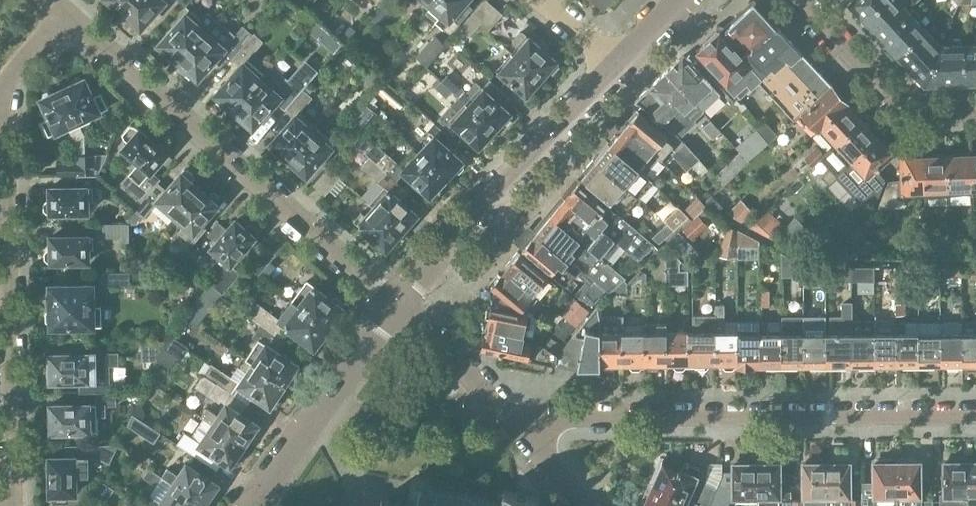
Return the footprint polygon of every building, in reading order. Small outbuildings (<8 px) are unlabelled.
[(134,0),(107,0),(107,1),(111,5),(115,5),(124,12),(134,0)] [(166,0),(134,0),(124,12),(131,18),(131,22),(136,26),(140,26),(141,28),(166,0)] [(437,21),(444,27),(467,0),(436,0),(432,5),(422,16),(424,18),(428,13),(437,21)] [(849,3),(856,10),(854,11),(855,12),(863,21),(885,0),(852,0),(849,3)] [(863,21),(872,31),(874,29),(880,36),(918,0),(885,0),(863,21)] [(383,28),(398,11),(388,1),(373,18),(383,28)] [(479,24),(487,31),(500,16),(483,2),(468,19),(477,26),(479,24)] [(777,27),(754,3),(749,8),(726,28),(749,53),(803,111),(832,84),(778,26),(777,27)] [(896,56),(925,29),(917,20),(922,16),(915,8),(882,38),(889,45),(887,46),(896,56)] [(180,61),(209,27),(189,9),(159,43),(162,45),(162,49),(166,53),(170,53),(180,61)] [(477,26),(468,19),(458,30),(467,38),(477,26)] [(749,53),(726,28),(722,24),(717,24),(717,28),(717,29),(696,48),(740,95),(749,88),(757,80),(768,92),(766,93),(770,97),(771,96),(794,119),(799,115),(803,111),(749,53)] [(243,26),(228,43),(209,27),(180,61),(188,69),(188,72),(192,76),(196,76),(198,77),(223,49),(232,57),(253,34),(243,26)] [(940,45),(925,29),(896,56),(905,66),(907,64),(913,71),(915,70),(925,80),(940,45)] [(518,45),(512,51),(542,77),(548,70),(552,70),(556,65),(556,61),(557,60),(527,34),(527,35),(523,32),(521,32),(514,40),(514,42),(518,45)] [(218,95),(219,99),(222,103),(226,102),(234,110),(265,75),(247,59),(263,41),(254,33),(253,34),(232,57),(241,65),(216,94),(218,95)] [(426,65),(445,43),(435,34),(416,56),(426,65)] [(963,45),(965,85),(975,85),(975,44),(963,45)] [(965,85),(963,45),(940,45),(925,80),(924,81),(926,82),(927,81),(942,81),(942,84),(952,83),(952,85),(965,85)] [(527,95),(528,93),(531,93),(536,88),(536,84),(542,77),(512,51),(506,58),(509,60),(500,71),(527,95)] [(720,93),(689,59),(684,54),(666,70),(703,109),(720,93)] [(265,75),(234,110),(243,117),(243,121),(248,125),(252,125),(253,127),(291,84),(272,68),(265,75)] [(292,82),(302,91),(313,77),(304,69),(292,82)] [(377,87),(385,95),(391,88),(382,81),(383,80),(370,69),(363,77),(376,88),(377,87)] [(635,99),(641,104),(671,130),(675,127),(682,132),(695,120),(694,117),(703,109),(666,70),(635,99)] [(72,84),(63,88),(80,125),(90,120),(88,116),(108,107),(101,92),(93,96),(85,78),(83,79),(78,76),(73,79),(72,84)] [(460,95),(496,129),(502,122),(505,123),(510,118),(509,114),(511,113),(499,102),(507,94),(492,80),(475,98),(456,81),(450,88),(459,97),(460,95)] [(450,88),(442,81),(436,87),(444,94),(450,88)] [(832,84),(803,111),(799,115),(806,123),(802,126),(812,135),(819,129),(846,103),(848,101),(832,84)] [(80,125),(63,88),(54,93),(50,90),(44,93),(43,98),(41,98),(50,116),(42,120),(49,135),(68,126),(70,129),(80,125)] [(391,88),(385,95),(400,107),(406,101),(391,88)] [(274,148),(278,152),(282,152),(289,159),(317,128),(299,112),(312,97),(304,89),(287,108),(296,116),(272,143),(273,144),(274,148)] [(460,95),(459,97),(451,105),(461,114),(453,122),(479,147),(481,145),(485,145),(489,140),(489,136),(496,129),(460,95)] [(361,124),(372,109),(364,102),(352,117),(361,124)] [(846,103),(819,129),(834,145),(862,120),(855,113),(856,110),(850,104),(848,104),(846,103)] [(350,137),(370,155),(388,172),(393,176),(397,172),(392,168),(397,162),(374,140),(372,143),(364,135),(380,115),(372,109),(361,124),(357,129),(350,137)] [(667,134),(636,109),(623,125),(625,126),(662,158),(673,145),(664,138),(667,134)] [(702,127),(713,139),(721,131),(710,119),(702,127)] [(825,155),(821,159),(830,169),(833,165),(840,171),(842,170),(849,163),(877,137),(870,129),(871,128),(866,122),(864,122),(862,120),(834,145),(824,154),(825,155)] [(453,138),(436,122),(428,130),(435,136),(419,153),(446,177),(453,170),(456,172),(460,172),(464,167),(464,162),(446,146),(453,138)] [(135,208),(158,182),(161,179),(151,171),(167,153),(136,126),(131,125),(123,133),(125,138),(129,142),(124,147),(140,162),(135,168),(115,190),(128,202),(135,208)] [(662,158),(625,126),(619,134),(615,134),(611,139),(611,142),(610,143),(646,173),(659,158),(661,160),(662,158)] [(317,128),(289,159),(297,166),(298,169),(302,173),(306,174),(307,175),(335,143),(317,128)] [(771,129),(766,133),(771,139),(775,135),(771,129)] [(750,159),(769,143),(760,132),(741,148),(750,159)] [(849,163),(842,170),(866,197),(873,191),(878,196),(885,179),(877,170),(886,162),(890,161),(892,156),(894,154),(885,144),(877,137),(849,163)] [(687,170),(689,168),(699,159),(684,142),(672,153),(687,170)] [(652,179),(646,173),(610,143),(610,144),(608,143),(595,159),(597,160),(638,195),(652,179)] [(816,146),(804,157),(804,158),(812,165),(813,166),(821,159),(825,155),(824,154),(816,146)] [(446,177),(419,153),(416,149),(400,166),(433,196),(437,196),(442,191),(442,186),(439,184),(446,177)] [(740,150),(714,175),(724,185),(749,160),(740,150)] [(947,155),(948,193),(972,192),(970,154),(960,155),(959,152),(950,153),(949,155),(947,155)] [(933,156),(924,156),(925,194),(948,193),(947,155),(944,155),(942,153),(934,154),(933,156)] [(57,175),(77,174),(86,174),(86,154),(77,154),(77,163),(57,163),(57,175)] [(86,174),(96,175),(99,154),(86,154),(86,174)] [(388,172),(370,155),(361,165),(380,182),(388,172)] [(903,206),(902,195),(925,194),(924,156),(901,157),(901,160),(898,164),(901,168),(902,180),(887,181),(876,207),(903,206)] [(586,173),(582,177),(624,212),(638,195),(597,160),(596,161),(593,159),(583,170),(586,173)] [(675,170),(664,160),(657,167),(668,178),(675,170)] [(830,169),(822,176),(828,183),(840,171),(833,165),(830,169)] [(329,168),(314,184),(332,199),(346,183),(329,168)] [(167,190),(158,182),(135,208),(144,216),(159,199),(177,215),(200,188),(192,181),(194,179),(194,174),(189,170),(184,170),(167,190)] [(97,175),(96,175),(86,174),(77,174),(77,186),(50,187),(50,199),(47,199),(44,202),(44,208),(47,212),(87,211),(87,198),(99,198),(98,186),(97,186),(97,175)] [(600,255),(614,238),(638,258),(655,243),(580,180),(578,179),(564,196),(604,230),(590,246),(600,255)] [(370,203),(374,207),(402,231),(410,222),(414,223),(418,217),(417,214),(385,186),(370,203)] [(186,223),(180,230),(194,242),(206,227),(201,223),(220,201),(220,197),(216,193),(210,193),(208,195),(200,188),(177,215),(186,223)] [(711,194),(703,203),(705,206),(706,205),(715,214),(723,206),(711,194)] [(604,230),(564,196),(549,212),(590,246),(604,230)] [(705,206),(703,203),(697,197),(687,206),(696,215),(705,206)] [(667,223),(674,228),(689,215),(671,199),(658,214),(667,223)] [(741,199),(728,212),(742,221),(753,211),(741,199)] [(402,231),(374,207),(366,216),(362,212),(355,220),(387,248),(391,249),(396,243),(395,241),(394,240),(402,231)] [(625,276),(600,255),(590,246),(549,212),(535,229),(537,231),(577,264),(582,268),(596,280),(609,291),(624,278),(625,276)] [(778,228),(763,212),(747,225),(770,239),(778,228)] [(795,216),(780,232),(789,241),(804,226),(795,216)] [(213,247),(222,256),(214,265),(214,270),(221,276),(212,286),(221,294),(240,273),(230,265),(257,234),(257,229),(253,225),(248,225),(246,228),(237,220),(213,247)] [(129,240),(129,223),(98,223),(98,235),(123,235),(123,240),(129,240)] [(659,241),(674,228),(667,223),(653,236),(659,241)] [(737,254),(737,243),(736,227),(728,224),(718,254),(737,254)] [(757,237),(736,227),(737,243),(757,243),(757,237)] [(523,248),(566,284),(575,273),(571,270),(577,264),(537,231),(533,236),(531,234),(521,245),(524,247),(523,248)] [(668,240),(683,257),(694,248),(679,231),(668,240)] [(93,247),(93,235),(51,236),(51,248),(48,248),(45,252),(45,258),(48,261),(88,260),(88,247),(93,247)] [(258,274),(276,254),(265,244),(248,265),(258,274)] [(844,245),(828,245),(828,258),(844,258),(844,245)] [(951,259),(950,246),(930,246),(930,259),(951,259)] [(971,246),(950,246),(951,259),(971,259),(971,246)] [(506,268),(535,292),(546,302),(553,294),(561,285),(520,251),(519,252),(518,251),(504,266),(506,268)] [(803,264),(781,251),(781,276),(803,276),(803,264)] [(661,253),(654,259),(655,284),(666,284),(666,254),(661,253)] [(666,254),(666,284),(688,284),(687,270),(679,270),(679,263),(681,261),(674,254),(666,254)] [(874,267),(852,267),(852,279),(858,279),(858,286),(874,286),(874,279),(874,267)] [(918,267),(918,276),(937,276),(937,267),(918,267)] [(962,267),(945,267),(945,276),(962,276),(962,267)] [(522,310),(529,312),(523,307),(535,292),(506,268),(501,274),(499,273),(490,283),(492,285),(491,285),(495,289),(522,310)] [(595,281),(596,280),(582,268),(578,274),(591,285),(595,281)] [(133,271),(129,271),(100,272),(101,284),(133,284),(133,271)] [(641,271),(630,281),(628,283),(628,287),(647,287),(647,274),(641,271)] [(628,294),(628,287),(628,283),(624,278),(609,291),(607,294),(628,294)] [(293,300),(329,327),(344,307),(344,304),(336,297),(332,298),(331,299),(307,281),(293,300)] [(593,304),(605,289),(595,281),(581,297),(587,302),(588,301),(593,304)] [(196,324),(221,294),(212,286),(210,283),(200,297),(186,316),(186,315),(185,316),(191,321),(196,324)] [(93,305),(93,284),(50,285),(51,309),(49,309),(47,312),(47,319),(49,322),(51,322),(51,325),(93,325),(101,325),(101,305),(93,305)] [(529,312),(522,310),(495,289),(492,306),(489,305),(487,316),(489,316),(487,325),(524,333),(529,312)] [(770,290),(760,290),(760,306),(770,305),(770,290)] [(575,298),(562,314),(566,317),(568,319),(575,324),(575,325),(589,308),(575,298)] [(323,334),(329,327),(293,300),(279,319),(257,302),(248,314),(263,325),(280,336),(288,326),(316,347),(318,347),(325,338),(324,335),(323,334)] [(803,314),(804,314),(812,314),(812,300),(804,300),(804,307),(803,307),(803,314)] [(830,332),(826,332),(826,364),(831,364),(832,364),(836,367),(846,367),(846,364),(853,364),(853,320),(852,320),(852,315),(852,302),(842,302),(842,315),(842,332),(830,332)] [(896,315),(896,303),(888,303),(888,315),(896,315)] [(896,303),(896,315),(905,315),(905,303),(896,303)] [(716,309),(716,314),(716,362),(723,362),(723,365),(726,368),(733,368),(735,365),(738,365),(738,330),(737,330),(737,321),(725,321),(725,304),(716,304),(716,309)] [(584,322),(573,335),(583,337),(577,367),(578,367),(579,367),(599,367),(600,367),(601,367),(601,366),(600,366),(600,322),(599,316),(598,305),(584,322)] [(692,331),(693,366),(697,366),(700,368),(706,368),(709,366),(709,362),(716,362),(716,314),(693,314),(692,322),(692,331)] [(599,316),(600,322),(600,366),(601,366),(603,366),(606,369),(613,369),(615,366),(615,363),(623,363),(622,331),(623,324),(624,315),(599,316)] [(198,325),(199,326),(205,330),(212,321),(204,316),(198,325)] [(795,316),(782,317),(782,321),(782,324),(782,364),(783,364),(787,368),(797,367),(797,364),(804,364),(804,316),(795,316)] [(826,316),(804,316),(804,364),(811,364),(811,367),(822,367),(825,364),(826,364),(826,332),(826,316)] [(555,324),(555,331),(564,338),(575,324),(568,319),(566,317),(560,318),(555,324)] [(760,320),(737,321),(737,330),(738,330),(738,365),(739,365),(740,365),(742,368),(750,368),(753,364),(760,364),(760,320)] [(781,364),(782,364),(782,324),(782,321),(760,320),(760,364),(767,364),(767,368),(778,368),(781,364)] [(875,320),(853,320),(853,364),(860,364),(860,367),(871,367),(873,364),(875,363),(875,332),(875,320)] [(199,326),(198,325),(196,324),(191,321),(186,329),(194,334),(199,326)] [(941,321),(919,322),(919,363),(921,363),(923,367),(934,367),(934,363),(941,363),(941,321)] [(962,321),(941,321),(941,363),(948,363),(948,366),(958,366),(961,363),(963,363),(962,321)] [(962,321),(963,363),(965,363),(967,366),(975,366),(975,321),(962,321)] [(657,331),(644,331),(645,366),(648,366),(650,369),(657,369),(659,366),(659,363),(667,363),(667,331),(667,322),(657,322),(657,331)] [(906,322),(896,322),(896,332),(897,332),(897,363),(904,363),(904,367),(915,367),(917,363),(919,363),(919,322),(906,322)] [(623,324),(622,331),(623,363),(630,363),(630,366),(633,369),(639,369),(642,366),(645,366),(644,331),(644,324),(623,324)] [(300,365),(287,356),(278,350),(285,339),(280,336),(263,325),(256,336),(257,336),(244,356),(254,363),(283,383),(289,374),(292,376),(297,375),(300,370),(300,365)] [(517,356),(526,358),(545,362),(547,356),(548,354),(530,342),(530,341),(522,339),(524,333),(487,325),(485,335),(482,334),(479,348),(499,352),(517,356)] [(689,330),(667,331),(667,363),(674,362),(674,366),(677,368),(683,368),(686,366),(689,366),(689,330)] [(896,332),(875,332),(875,363),(877,364),(879,367),(890,367),(890,363),(897,363),(897,332),(896,332)] [(189,347),(172,335),(164,347),(179,357),(181,359),(189,347)] [(558,355),(556,364),(578,369),(578,367),(577,367),(583,337),(573,335),(568,341),(564,346),(558,353),(558,355)] [(549,337),(544,345),(558,355),(558,353),(564,346),(549,337)] [(163,347),(166,341),(166,340),(146,341),(146,354),(158,359),(163,347)] [(140,341),(123,341),(123,351),(140,351),(140,341)] [(171,368),(179,357),(164,347),(163,347),(158,359),(171,368)] [(80,392),(97,391),(109,391),(109,363),(110,363),(109,352),(50,353),(50,365),(47,368),(47,375),(50,377),(51,380),(80,380),(80,392)] [(231,391),(238,380),(212,363),(205,373),(231,391)] [(283,383),(254,363),(241,383),(273,405),(278,404),(281,399),(280,394),(277,392),(283,383)] [(230,391),(204,374),(196,385),(208,393),(209,392),(224,401),(230,391)] [(97,391),(97,403),(51,404),(51,416),(48,419),(48,426),(51,428),(51,431),(97,430),(97,415),(105,415),(105,404),(115,404),(115,391),(109,391),(97,391)] [(219,415),(207,407),(202,415),(204,417),(244,443),(250,434),(252,436),(257,435),(260,430),(260,425),(227,404),(219,415)] [(202,415),(190,407),(186,414),(197,422),(202,415)] [(133,412),(128,423),(155,441),(161,431),(133,412)] [(204,460),(211,450),(233,465),(237,464),(240,459),(240,454),(238,453),(244,443),(204,417),(190,437),(184,432),(178,442),(204,460)] [(88,474),(88,457),(98,457),(110,462),(118,444),(68,444),(68,454),(65,456),(51,457),(51,459),(48,461),(48,467),(51,470),(51,497),(54,503),(64,503),(67,497),(67,492),(75,492),(75,474),(88,474)] [(803,496),(826,496),(826,462),(818,462),(815,459),(807,460),(805,462),(803,462),(803,496)] [(826,462),(826,496),(826,505),(848,505),(848,499),(849,499),(849,462),(847,462),(845,459),(838,459),(836,462),(826,462)] [(874,462),(874,495),(874,504),(874,505),(897,505),(897,495),(897,462),(888,462),(885,459),(877,459),(875,462),(874,462)] [(897,462),(897,495),(897,505),(932,505),(932,500),(922,500),(922,491),(920,491),(920,462),(918,462),(916,459),(908,459),(906,462),(897,462)] [(968,461),(958,461),(956,459),(948,459),(946,461),(944,461),(945,493),(940,493),(940,505),(967,505),(968,461)] [(700,467),(698,466),(685,460),(682,468),(664,460),(663,463),(658,463),(654,470),(658,474),(653,484),(686,498),(700,467)] [(756,496),(756,463),(746,463),(744,460),(737,460),(735,462),(733,462),(734,496),(749,496),(756,496)] [(756,505),(780,505),(791,505),(791,499),(780,499),(779,463),(777,463),(775,460),(768,460),(766,463),(756,463),(756,496),(756,505)] [(968,461),(967,505),(975,505),(975,461),(968,461)] [(161,475),(174,483),(203,504),(210,493),(213,495),(217,495),(221,490),(220,485),(187,463),(179,475),(167,467),(161,475)] [(157,485),(163,477),(150,468),(144,476),(157,485)] [(802,469),(793,468),(792,496),(801,497),(802,469)] [(540,494),(537,496),(507,490),(505,487),(502,489),(504,491),(504,492),(499,491),(497,500),(486,497),(486,495),(484,494),(483,497),(467,493),(467,491),(465,490),(464,493),(449,490),(449,487),(447,487),(446,489),(430,486),(430,484),(433,483),(433,481),(430,482),(428,478),(429,476),(427,475),(426,477),(421,476),(421,473),(418,474),(419,476),(415,479),(413,478),(412,479),(413,481),(413,483),(410,482),(410,484),(412,485),(409,499),(407,499),(406,499),(405,503),(390,500),(391,497),(386,496),(385,499),(382,499),(381,503),(384,504),(384,505),(383,505),(537,505),(539,498),(542,497),(540,494)] [(203,504),(174,483),(162,501),(152,495),(144,505),(202,505),(203,504)] [(653,484),(649,493),(644,493),(641,500),(644,504),(643,505),(683,505),(686,498),(653,484)] [(705,485),(698,502),(708,505),(715,489),(705,485)] [(708,505),(719,505),(725,494),(715,489),(708,505)] [(129,497),(123,505),(143,505),(129,497)]
